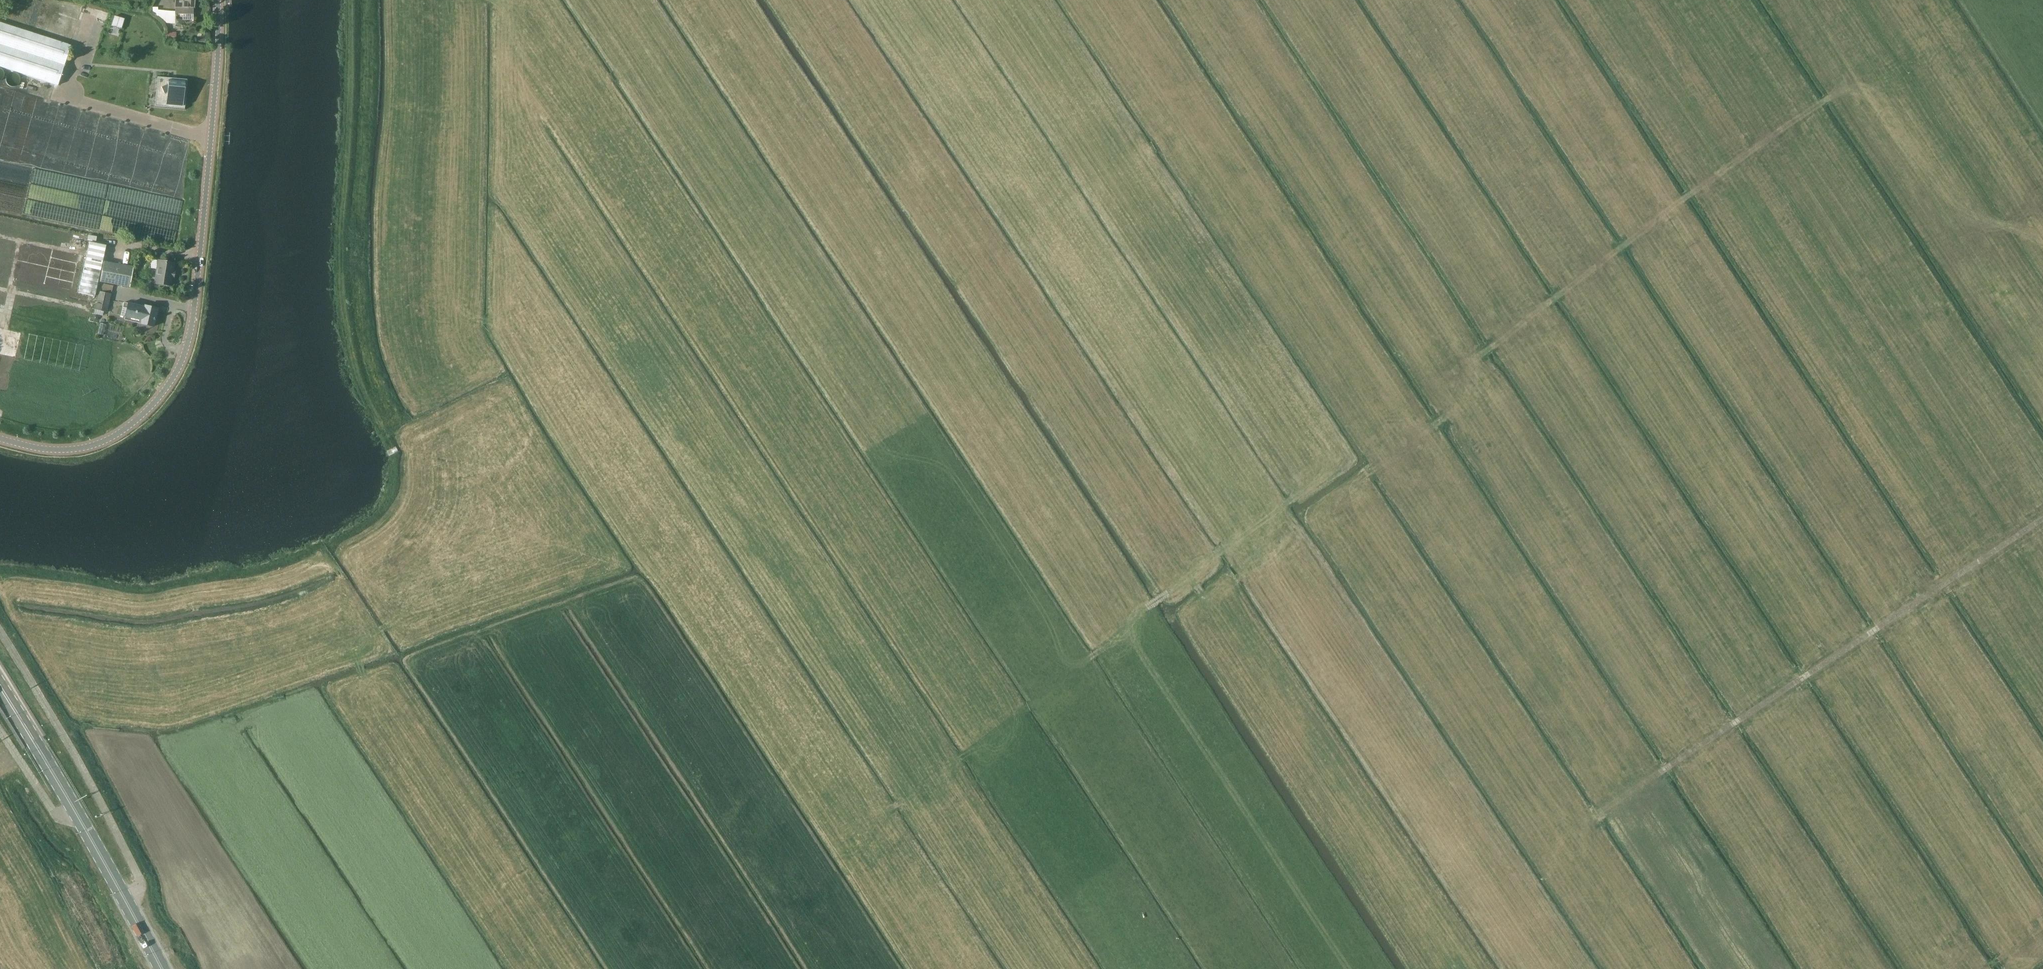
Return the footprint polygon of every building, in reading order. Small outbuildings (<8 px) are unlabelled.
[(175,7),(175,14),(193,13),(193,6),(193,0),(175,0),(175,7)] [(121,29),(124,19),(114,16),(111,26),(121,29)] [(48,82),(57,85),(70,45),(0,23),(0,66),(48,82)] [(167,32),(166,40),(176,41),(176,33),(167,32)] [(157,76),(154,107),(185,110),(188,79),(157,76)] [(72,220),(71,211),(60,210),(58,194),(69,193),(70,190),(56,188),(58,173),(54,180),(55,172),(49,171),(50,177),(45,174),(44,175),(41,175),(43,171),(38,167),(22,170),(22,175),(19,173),(0,171),(0,210),(72,220)] [(147,280),(146,287),(153,288),(154,287),(169,289),(170,286),(174,263),(158,261),(152,260),(150,268),(157,269),(154,282),(147,280)] [(100,282),(130,287),(134,267),(104,262),(100,282)] [(106,312),(110,295),(112,286),(102,283),(102,285),(98,285),(96,295),(98,295),(94,309),(106,312)] [(128,303),(123,302),(120,315),(141,320),(140,323),(153,326),(157,309),(144,306),(144,307),(128,303)]
